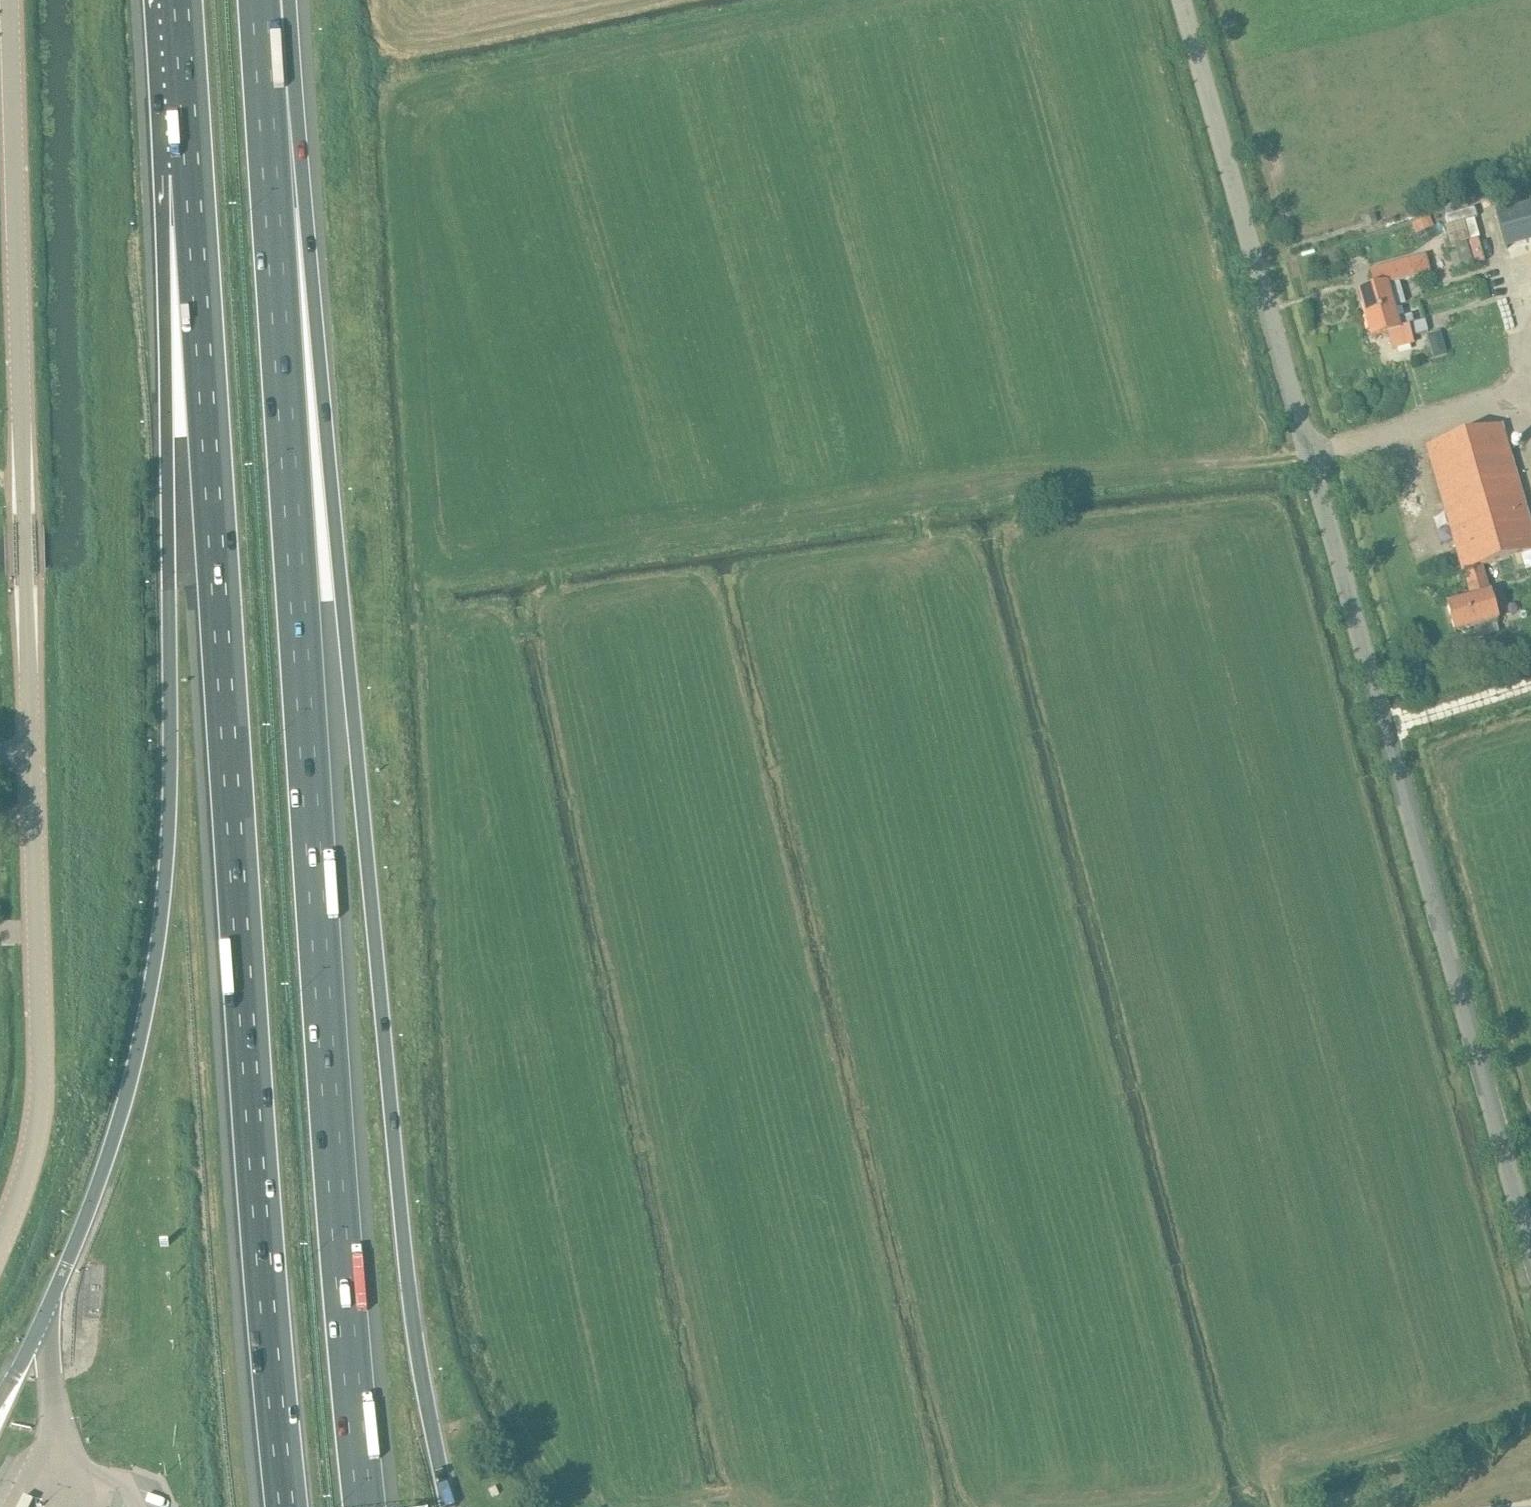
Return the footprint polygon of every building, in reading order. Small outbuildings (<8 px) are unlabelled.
[(1496,215),(1506,250),(1530,243),(1530,205),(1496,215)] [(1444,243),(1468,240),(1465,221),(1442,225),(1444,243)] [(1461,266),(1462,270),(1474,267),(1467,241),(1455,244),(1457,254),(1450,256),(1454,268),(1461,266)] [(1358,292),(1365,316),(1395,307),(1404,304),(1398,282),(1430,274),(1425,255),(1369,270),(1374,288),(1358,292)] [(1395,307),(1365,316),(1372,339),(1389,334),(1393,350),(1414,344),(1412,336),(1428,332),(1425,321),(1414,324),(1412,315),(1398,319),(1395,307)] [(1438,332),(1429,335),(1435,358),(1445,356),(1438,332)] [(1455,632),(1498,620),(1483,568),(1515,559),(1518,572),(1525,570),(1524,567),(1530,565),(1530,521),(1503,424),(1426,446),(1463,573),(1470,598),(1447,605),(1455,632)]
